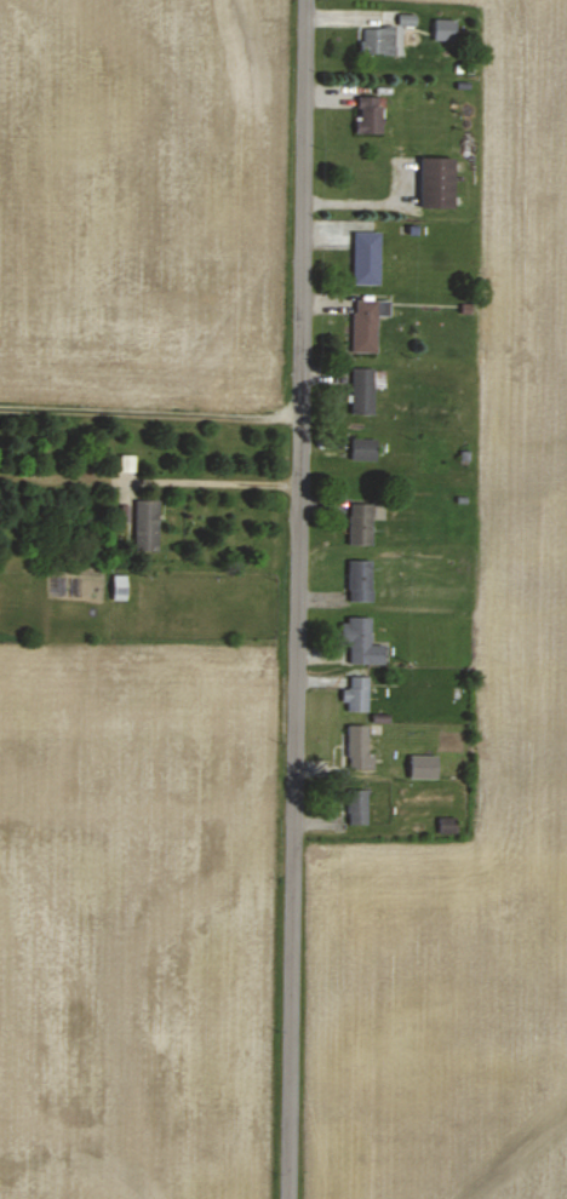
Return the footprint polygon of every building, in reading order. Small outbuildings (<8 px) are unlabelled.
[(454,41),(455,19),(432,19),(432,40),(454,41)] [(393,55),(394,28),(361,27),(361,55),(393,55)] [(382,134),(381,97),(357,97),(358,117),(354,117),(354,134),(382,134)] [(451,209),(452,159),(419,159),(418,208),(451,209)] [(350,285),(376,286),(378,232),(352,232),(350,285)] [(387,317),(387,301),(351,300),(350,353),(374,353),(375,316),(387,317)] [(372,415),(371,368),(350,369),(351,415),(372,415)] [(375,438),(350,437),(349,459),(374,460),(375,438)] [(133,471),(134,454),(118,454),(118,470),(133,471)] [(157,549),(158,500),(134,499),(133,549),(157,549)] [(347,544),(370,544),(371,503),(348,502),(347,544)] [(370,601),(370,559),(346,559),(347,601),(370,601)] [(126,599),(125,574),(111,574),(112,600),(126,599)] [(369,644),(371,618),(344,617),(343,662),(383,663),(383,644),(369,644)] [(348,688),(343,688),(342,710),(366,711),(367,676),(349,676),(348,688)] [(366,725),(346,724),(346,768),(371,768),(371,751),(366,751),(366,725)] [(434,778),(434,755),(407,754),(407,778),(434,778)] [(345,823),(364,824),(365,789),(346,789),(345,823)] [(454,834),(454,817),(437,817),(437,834),(454,834)]
